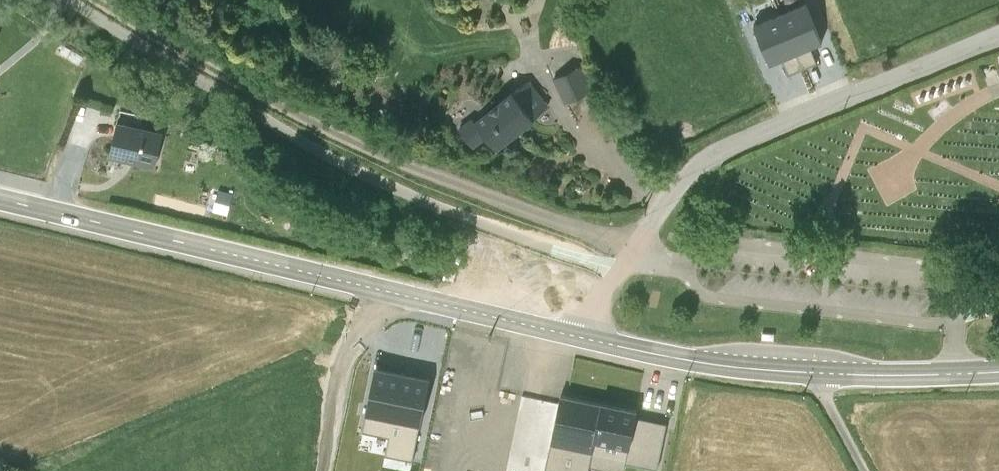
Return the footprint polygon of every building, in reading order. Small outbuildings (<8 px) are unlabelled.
[(803,5),(753,26),(770,65),(819,44),(803,5)] [(60,58),(77,71),(84,62),(67,49),(60,58)] [(593,89),(583,66),(554,77),(563,101),(593,89)] [(549,106),(529,80),(513,92),(510,88),(475,116),(472,112),(457,124),(473,144),(485,134),(496,148),(549,106)] [(165,130),(118,121),(110,154),(158,165),(165,130)] [(221,186),(219,207),(234,209),(236,188),(221,186)] [(560,394),(545,470),(587,470),(592,449),(619,455),(616,470),(642,470),(646,447),(627,443),(633,408),(560,394)]
